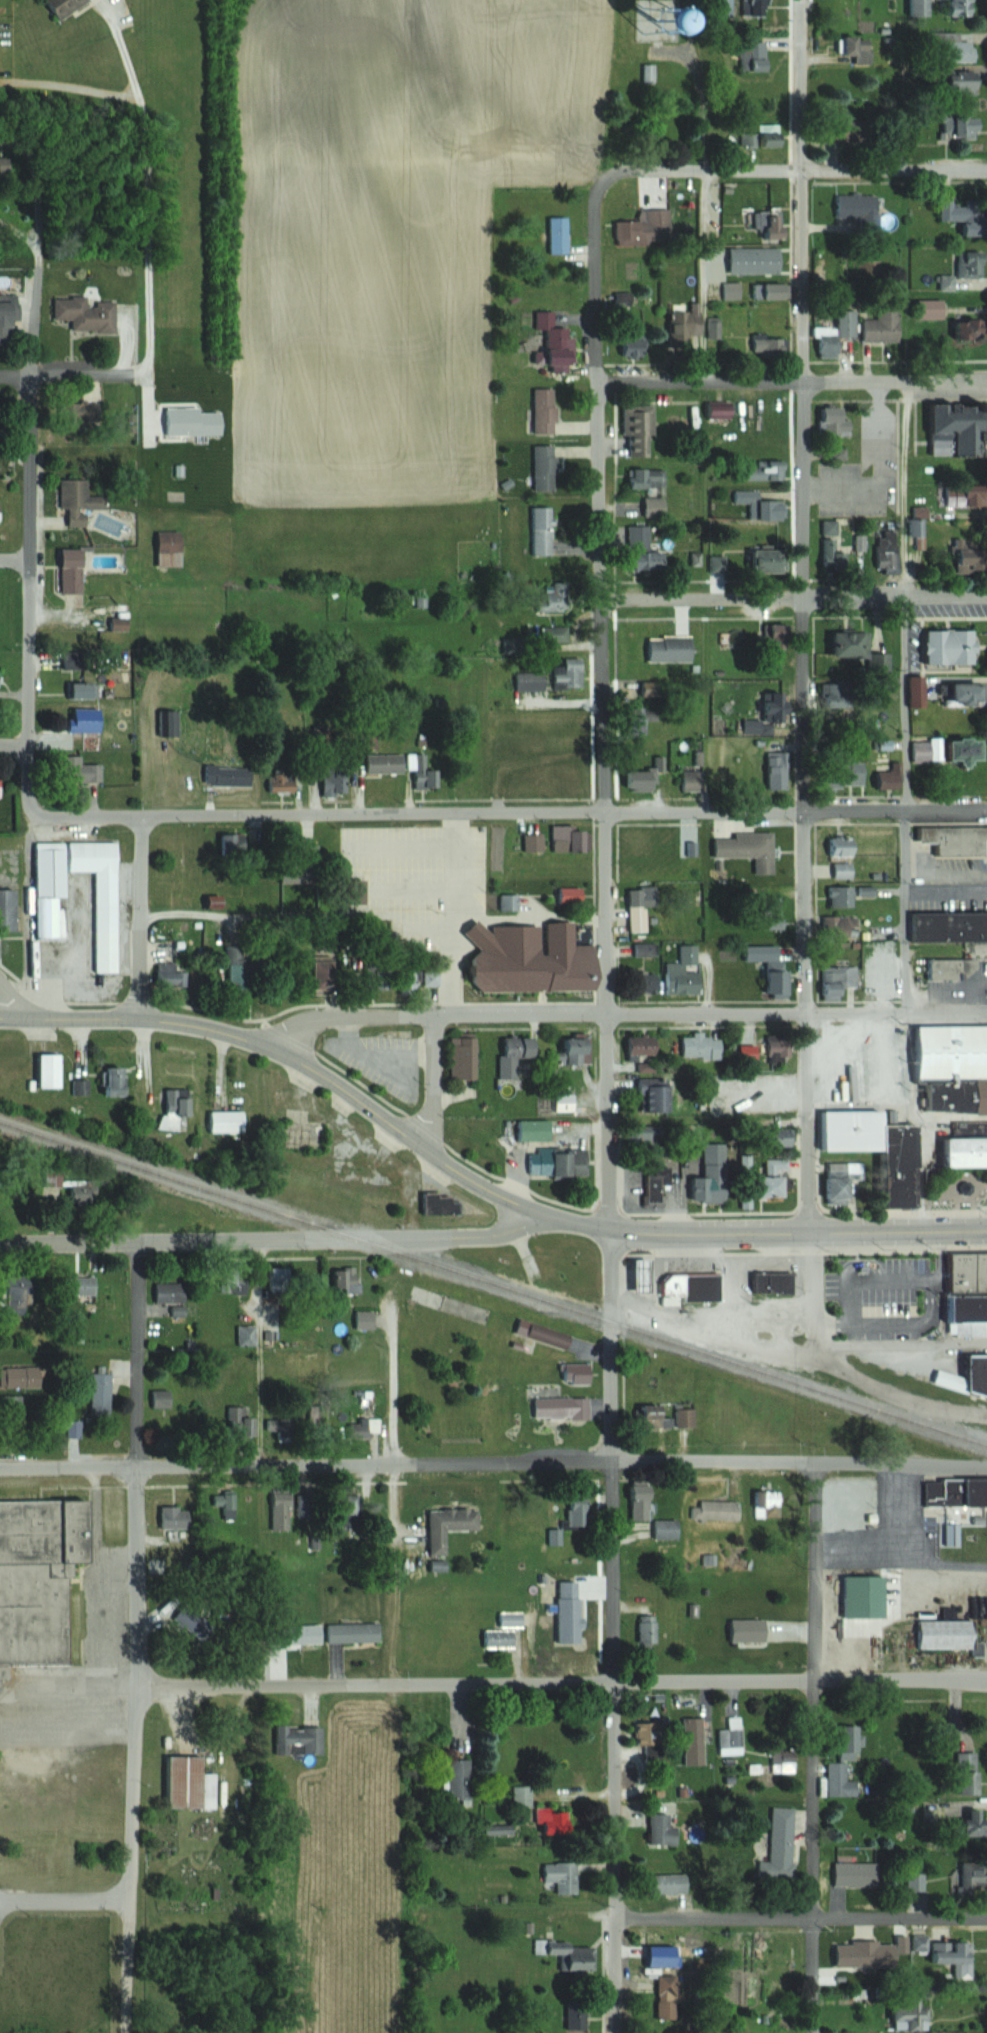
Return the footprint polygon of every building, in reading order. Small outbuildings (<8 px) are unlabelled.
[(59,21),(93,2),(92,0),(48,0),(59,21)] [(910,16),(932,16),(932,0),(910,0),(910,16)] [(943,17),(976,17),(976,0),(943,0),(943,17)] [(857,64),(874,64),(874,37),(848,37),(848,57),(857,57),(857,64)] [(948,42),(948,62),(978,62),(978,42),(948,42)] [(657,64),(646,64),(646,82),(657,82),(657,64)] [(954,73),(954,93),(984,93),(984,73),(954,73)] [(945,138),(984,138),(984,115),(945,115),(945,138)] [(874,235),(874,194),(831,194),(831,217),(855,217),(855,235),(874,235)] [(671,209),(646,209),(646,221),(621,220),(621,243),(671,243),(671,209)] [(754,212),(754,237),(774,237),(774,212),(754,212)] [(570,254),(570,217),(550,217),(550,254),(570,254)] [(953,277),(980,277),(980,251),(953,251),(953,277)] [(19,337),(20,295),(0,295),(0,336),(19,337)] [(74,332),(117,332),(118,301),(90,301),(90,297),(57,296),(56,320),(74,320),(74,332)] [(911,299),(911,319),(939,319),(939,299),(911,299)] [(872,319),(858,319),(857,342),(895,342),(895,306),(872,306),(872,319)] [(836,357),(836,336),(851,336),(851,310),(832,310),(832,326),(810,327),(810,358),(836,357)] [(577,364),(577,326),(564,326),(564,311),(537,311),(537,365),(577,364)] [(979,319),(946,319),(946,340),(979,340),(979,319)] [(776,336),(752,336),(752,355),(776,355),(776,336)] [(536,433),(560,433),(560,388),(536,388),(536,433)] [(846,420),(839,420),(839,407),(813,407),(813,435),(846,435),(846,420)] [(536,490),(558,490),(558,446),(536,446),(536,490)] [(732,480),(781,480),(781,460),(753,460),(753,466),(732,466),(732,480)] [(668,469),(632,469),(632,489),(645,489),(644,516),(667,516),(668,469)] [(90,495),(90,479),(64,479),(64,526),(89,526),(89,509),(110,509),(110,495),(90,495)] [(942,505),(983,505),(983,485),(942,485),(942,505)] [(759,491),(731,490),(731,503),(748,504),(748,520),(779,520),(779,500),(759,500),(759,491)] [(555,555),(555,505),(533,505),(533,555),(555,555)] [(160,530),(160,566),(185,566),(185,530),(160,530)] [(895,532),(871,532),(871,571),(895,571),(895,532)] [(742,571),(771,571),(771,547),(742,547),(742,571)] [(86,592),(86,548),(56,548),(56,592),(86,592)] [(638,551),(638,569),(670,569),(670,551),(638,551)] [(569,583),(545,583),(545,610),(569,610),(569,583)] [(411,598),(411,608),(425,608),(425,598),(411,598)] [(967,629),(916,629),(916,663),(967,663),(967,629)] [(696,660),(696,635),(650,635),(650,660),(696,660)] [(585,689),(585,657),(568,657),(568,669),(516,670),(517,690),(585,689)] [(918,709),(918,676),(903,676),(903,709),(918,709)] [(58,697),(98,697),(98,683),(58,683),(58,697)] [(939,683),(939,707),(964,707),(964,683),(939,683)] [(907,762),(973,763),(973,740),(908,739),(907,762)] [(366,754),(366,772),(415,772),(415,754),(366,754)] [(791,758),(767,758),(767,789),(791,789),(791,758)] [(216,782),(216,787),(254,787),(254,766),(209,766),(209,782),(216,782)] [(660,790),(660,769),(630,769),(630,790),(660,790)] [(704,771),(682,771),(682,791),(704,791),(704,771)] [(890,771),(868,771),(868,789),(890,789),(890,771)] [(270,792),(298,789),(297,775),(269,777),(270,792)] [(583,851),(583,829),(556,829),(556,851),(583,851)] [(757,858),(757,874),(777,874),(777,834),(715,834),(716,858),(757,858)] [(830,839),(830,857),(857,857),(857,839),(830,839)] [(39,843),(39,898),(41,898),(41,937),(74,937),(74,918),(64,918),(63,909),(59,909),(59,897),(69,897),(69,871),(96,871),(97,973),(120,972),(119,842),(39,843)] [(855,879),(855,863),(835,863),(835,879),(855,879)] [(829,908),(857,908),(857,886),(829,886),(829,908)] [(632,931),(650,931),(650,906),(659,906),(659,888),(632,888),(632,931)] [(0,890),(0,928),(19,928),(19,890),(0,890)] [(827,916),(827,937),(860,937),(860,916),(827,916)] [(666,994),(701,993),(701,944),(680,945),(680,962),(666,963),(666,994)] [(768,961),(767,993),(787,994),(788,947),(748,946),(748,961),(768,961)] [(158,985),(187,985),(187,971),(179,971),(179,964),(158,964),(158,985)] [(858,966),(823,967),(823,995),(859,995),(858,966)] [(445,1036),(445,1079),(476,1079),(476,1036),(445,1036)] [(660,1036),(629,1036),(629,1054),(660,1054),(660,1036)] [(725,1056),(725,1036),(684,1036),(684,1056),(725,1056)] [(540,1037),(501,1037),(501,1077),(532,1077),(532,1060),(540,1060),(540,1037)] [(593,1064),(593,1038),(563,1038),(563,1064),(593,1064)] [(772,1040),(772,1064),(792,1064),(792,1040),(772,1040)] [(64,1053),(42,1053),(42,1087),(64,1087),(64,1053)] [(130,1095),(130,1067),(106,1067),(106,1095),(130,1095)] [(777,1084),(776,1074),(762,1075),(764,1086),(777,1084)] [(674,1112),(674,1078),(640,1078),(640,1112),(674,1112)] [(166,1088),(165,1128),(178,1128),(179,1115),(192,1116),(192,1089),(166,1088)] [(325,1151),(327,1122),(308,1120),(309,1109),(285,1107),(282,1148),(325,1151)] [(211,1131),(248,1131),(248,1111),(211,1111),(211,1131)] [(554,1140),(554,1120),(518,1120),(518,1140),(554,1140)] [(796,1128),(776,1128),(776,1147),(796,1147),(796,1128)] [(852,1128),(828,1128),(828,1150),(852,1150),(852,1128)] [(705,1177),(693,1177),(693,1202),(729,1202),(729,1149),(705,1149),(705,1177)] [(530,1150),(530,1175),(571,1176),(571,1150),(530,1150)] [(791,1196),(791,1157),(768,1157),(768,1196),(791,1196)] [(859,1163),(831,1163),(831,1203),(859,1203),(859,1163)] [(97,1204),(99,1187),(72,1185),(71,1201),(97,1204)] [(955,1253),(954,1304),(953,1304),(953,1323),(986,1323),(986,1253),(955,1253)] [(269,1292),(293,1292),(293,1268),(269,1268),(269,1292)] [(336,1268),(336,1292),(363,1292),(363,1268),(336,1268)] [(747,1274),(747,1294),(797,1294),(797,1274),(747,1274)] [(74,1296),(98,1295),(97,1277),(74,1278),(74,1296)] [(723,1277),(690,1277),(690,1300),(723,1300),(723,1277)] [(10,1281),(10,1310),(35,1310),(35,1281),(10,1281)] [(153,1283),(153,1303),(187,1303),(187,1283),(153,1283)] [(238,1347),(257,1347),(257,1326),(238,1326),(238,1347)] [(43,1387),(43,1367),(1,1367),(1,1387),(43,1387)] [(113,1415),(113,1372),(93,1372),(93,1415),(113,1415)] [(174,1389),(152,1389),(152,1408),(174,1408),(174,1389)] [(23,1396),(4,1396),(4,1412),(23,1412),(23,1396)] [(536,1419),(588,1419),(588,1398),(536,1398),(536,1419)] [(698,1428),(698,1408),(674,1408),(674,1405),(646,1405),(646,1428),(698,1428)] [(248,1408),(230,1407),(229,1435),(257,1436),(258,1416),(248,1416),(248,1408)] [(293,1420),(267,1420),(267,1443),(293,1443),(293,1420)] [(632,1484),(632,1522),(647,1522),(647,1536),(657,1536),(657,1539),(682,1539),(682,1520),(656,1519),(656,1484),(632,1484)] [(273,1495),(273,1531),(295,1531),(295,1495),(273,1495)] [(73,1666),(73,1563),(94,1563),(94,1501),(0,1501),(0,1667),(73,1666)] [(543,1536),(567,1536),(567,1529),(594,1529),(594,1501),(568,1501),(568,1523),(543,1523),(543,1536)] [(742,1502),(693,1502),(693,1520),(742,1520),(742,1502)] [(161,1529),(191,1529),(191,1506),(161,1506),(161,1529)] [(448,1532),(481,1531),(481,1509),(430,1510),(431,1536),(421,1536),(421,1551),(431,1550),(431,1556),(449,1556),(448,1532)] [(962,1524),(948,1524),(948,1545),(962,1545),(962,1524)] [(888,1618),(888,1577),(844,1577),(844,1618),(888,1618)] [(501,1612),(501,1626),(526,1626),(526,1612),(501,1612)] [(659,1643),(659,1616),(640,1616),(640,1643),(659,1643)] [(980,1649),(980,1620),(922,1620),(922,1649),(980,1649)] [(328,1624),(328,1643),(383,1642),(382,1623),(328,1624)] [(324,1643),(324,1624),(291,1624),(291,1643),(324,1643)] [(517,1647),(517,1630),(484,1630),(484,1647),(517,1647)] [(720,1754),(743,1754),(743,1716),(729,1716),(729,1730),(720,1730),(720,1754)] [(325,1726),(276,1726),(276,1755),(325,1755),(325,1726)] [(863,1726),(843,1726),(843,1760),(863,1760),(863,1726)] [(772,1772),(797,1772),(797,1751),(772,1751),(772,1772)] [(957,1752),(957,1797),(975,1797),(975,1752),(957,1752)] [(219,1809),(219,1774),(207,1774),(207,1756),(171,1756),(171,1809),(219,1809)] [(450,1759),(450,1799),(472,1799),(472,1759),(450,1759)] [(533,1807),(533,1786),(514,1786),(514,1807),(533,1807)] [(540,1835),(574,1832),(572,1811),(556,1812),(556,1807),(537,1808),(540,1835)] [(797,1807),(772,1807),(770,1862),(760,1861),(759,1882),(795,1883),(797,1807)] [(967,1810),(967,1836),(986,1836),(986,1810),(967,1810)] [(679,1826),(672,1826),(672,1814),(651,1814),(651,1844),(679,1844),(679,1826)] [(837,1862),(837,1887),(885,1887),(885,1862),(837,1862)] [(558,1883),(558,1895),(579,1895),(579,1863),(545,1863),(545,1883),(558,1883)] [(986,1894),(986,1865),(957,1865),(957,1894),(986,1894)] [(930,1951),(929,1935),(913,1936),(914,1952),(930,1951)] [(836,1969),(900,1969),(900,1942),(836,1942),(836,1969)] [(933,1942),(933,1964),(956,1964),(956,1979),(975,1979),(975,1942),(933,1942)] [(657,2021),(679,2021),(679,1976),(657,1976),(657,2021)]
